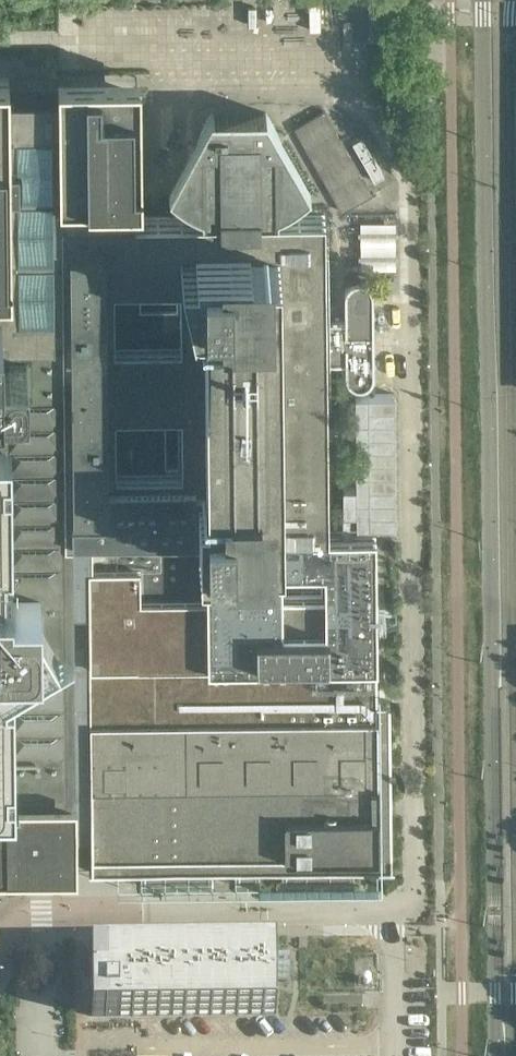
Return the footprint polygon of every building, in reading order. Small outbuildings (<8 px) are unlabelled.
[(416,19),(407,3),(399,8),(408,24),(416,19)] [(328,531),(327,436),(327,427),(326,363),(346,362),(346,374),(346,375),(347,377),(348,380),(350,382),(352,384),(354,386),(356,386),(358,387),(361,387),(364,386),(367,385),(368,384),(370,382),(372,381),(373,379),(374,377),(374,374),(374,372),(374,294),(374,293),(373,292),(373,290),(372,288),(371,287),(370,285),(369,284),(367,283),(365,281),(362,281),(360,280),(358,280),(356,281),(354,281),(352,282),(349,284),(348,286),(347,288),(346,289),(345,291),(345,292),(345,294),(345,295),(345,321),(326,321),(325,214),(278,215),(278,211),(281,210),(288,206),(295,202),(301,198),(307,193),(310,190),(266,112),(264,112),(264,113),(214,114),(214,113),(211,113),(169,191),(172,194),(178,199),(185,203),(192,207),(199,211),(202,212),(202,216),(135,216),(135,190),(141,190),(140,67),(59,68),(59,87),(8,87),(8,68),(0,68),(0,857),(8,857),(43,856),(76,856),(75,839),(92,839),(92,871),(140,870),(141,885),(213,884),(213,870),(235,869),(235,884),(260,883),(260,869),(282,869),(282,883),(354,882),(354,867),(378,867),(378,872),(392,872),(392,868),(394,868),(394,866),(392,866),(390,702),(377,702),(377,659),(376,531),(350,531),(348,531),(343,531),(328,531)] [(325,110),(294,127),(341,211),(348,207),(372,194),(341,138),(325,110)] [(375,181),(384,175),(362,137),(353,143),(375,181)] [(355,427),(327,427),(327,436),(355,436),(356,486),(343,486),(343,512),(343,531),(348,531),(350,531),(350,512),(356,512),(356,525),(396,524),(394,393),(355,393),(355,422),(355,427)] [(276,987),(276,966),(275,963),(275,948),(157,950),(149,950),(106,950),(91,950),(93,1017),(138,1016),(276,1015),(276,994),(276,987)]
